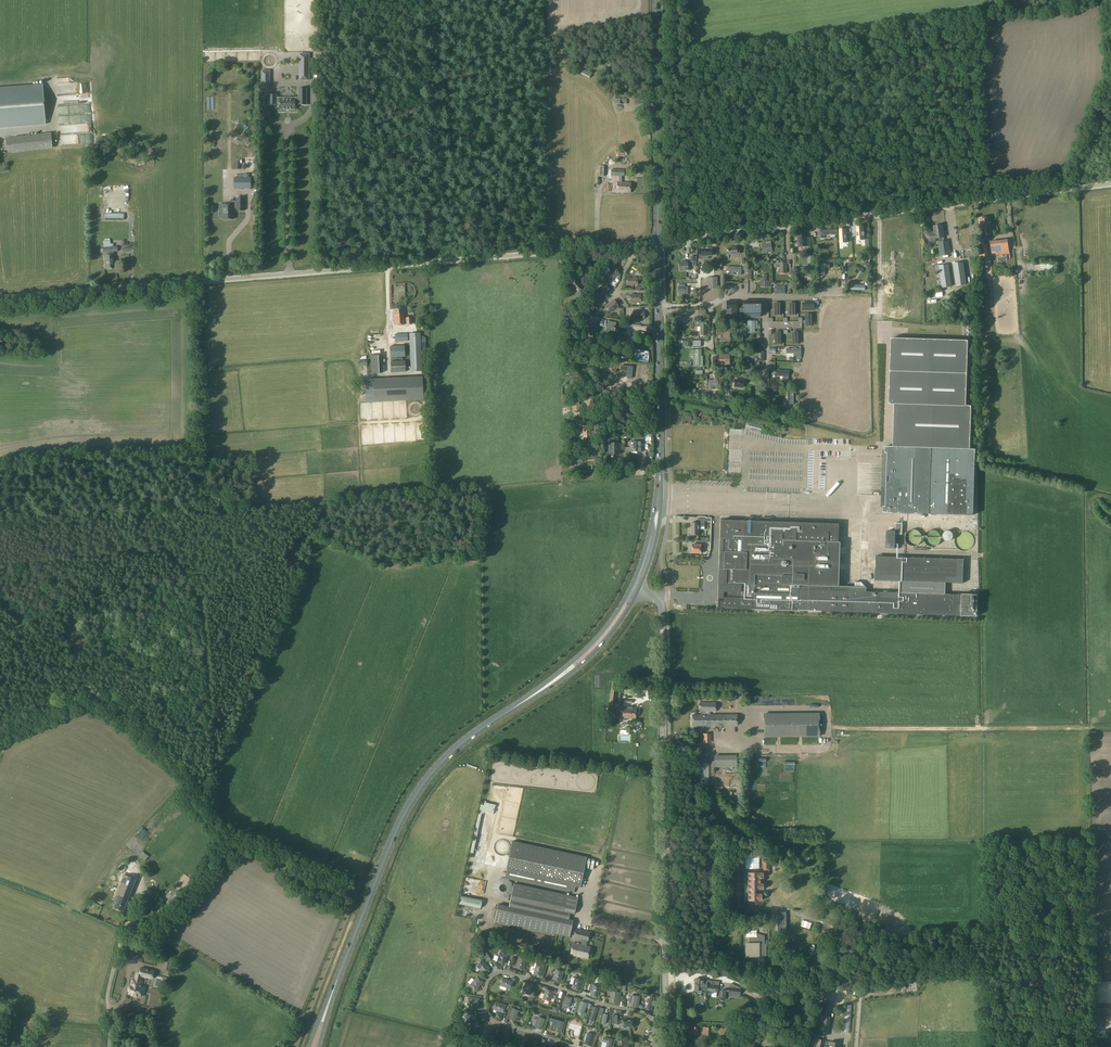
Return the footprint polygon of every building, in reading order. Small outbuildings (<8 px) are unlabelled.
[(309,80),(309,54),(300,54),(300,80),(309,80)] [(582,68),(579,74),(589,78),(592,73),(582,68)] [(46,123),(43,83),(0,86),(0,127),(46,123)] [(306,104),(306,89),(299,89),(299,100),(295,100),(295,99),(289,99),(289,97),(285,97),(285,99),(280,99),(280,100),(276,100),(276,95),(269,95),(269,104),(276,104),(276,103),(280,103),(280,109),(295,109),(295,103),(299,103),(299,104),(306,104)] [(67,117),(82,117),(82,108),(57,109),(57,121),(67,121),(67,117)] [(9,151),(53,146),(51,132),(8,137),(9,151)] [(614,148),(614,157),(629,157),(630,149),(614,148)] [(618,182),(617,192),(630,193),(630,183),(627,183),(627,182),(625,181),(625,182),(622,182),(622,176),(620,176),(619,182),(618,182)] [(250,178),(234,178),(234,189),(250,188),(250,178)] [(222,218),(222,219),(233,219),(233,209),(236,209),(236,211),(243,211),(243,198),(236,198),(236,201),(228,201),(228,204),(222,204),(222,205),(222,218)] [(990,224),(989,217),(980,218),(981,225),(980,226),(981,236),(992,234),(991,224),(990,224)] [(936,238),(938,238),(941,255),(950,253),(949,241),(945,242),(942,225),(934,226),(935,233),(932,234),(932,232),(926,233),(927,243),(936,241),(936,238)] [(823,229),(818,230),(819,238),(823,238),(823,235),(831,235),(831,237),(835,237),(835,235),(837,235),(837,230),(823,230),(823,229)] [(806,234),(798,235),(799,247),(808,246),(806,234)] [(1008,240),(990,243),(992,254),(996,254),(996,255),(1010,253),(1008,240)] [(763,252),(772,251),(771,241),(765,242),(766,244),(762,244),(763,252)] [(981,257),(989,256),(988,244),(980,245),(981,257)] [(111,247),(104,247),(104,253),(109,252),(109,255),(105,255),(106,268),(115,268),(114,255),(113,255),(113,252),(118,252),(117,246),(111,247)] [(727,255),(740,253),(739,247),(726,248),(727,255)] [(680,271),(689,270),(688,262),(680,263),(680,271)] [(856,276),(863,272),(859,262),(851,265),(856,276)] [(956,286),(966,284),(963,262),(953,264),(956,286)] [(585,276),(593,269),(588,263),(580,270),(583,273),(585,276)] [(830,263),(821,263),(821,274),(825,274),(825,267),(830,267),(830,263)] [(942,287),(951,286),(948,265),(939,267),(942,287)] [(610,280),(619,274),(615,268),(606,274),(610,280)] [(709,288),(717,288),(716,277),(707,278),(707,283),(709,283),(709,288)] [(580,291),(584,288),(576,279),(571,284),(579,292),(580,291)] [(851,285),(851,290),(865,290),(865,285),(857,285),(857,282),(851,282),(851,285)] [(685,285),(678,285),(678,294),(685,294),(688,294),(687,287),(685,287),(685,285)] [(599,298),(608,292),(604,286),(595,292),(599,298)] [(598,299),(592,304),(595,307),(596,307),(596,306),(600,304),(601,303),(604,301),(602,298),(599,300),(598,299)] [(609,312),(618,306),(614,300),(605,307),(609,312)] [(736,318),(736,301),(726,301),(727,318),(736,318)] [(744,308),(740,308),(740,312),(744,312),(744,317),(760,317),(760,301),(744,301),(744,308)] [(403,308),(394,309),(395,322),(394,323),(394,325),(405,324),(408,324),(407,318),(404,318),(403,308)] [(578,317),(579,312),(569,309),(568,315),(578,317)] [(700,325),(700,334),(706,334),(706,320),(700,320),(700,318),(695,318),(695,325),(700,325)] [(747,333),(754,333),(754,325),(758,325),(758,321),(747,321),(747,333)] [(618,332),(619,328),(615,327),(616,323),(608,322),(605,335),(610,336),(610,337),(616,338),(617,332),(618,332)] [(588,325),(587,336),(595,337),(596,326),(588,325)] [(728,341),(728,332),(720,332),(720,330),(716,330),(716,335),(720,335),(720,341),(728,341)] [(407,334),(395,334),(395,342),(408,341),(407,334)] [(411,371),(422,371),(420,334),(409,334),(411,371)] [(965,406),(966,342),(891,340),(889,402),(895,402),(893,447),(885,447),(885,452),(887,452),(886,508),(883,508),(883,511),(972,514),(974,450),(969,450),(970,406),(965,406)] [(390,357),(405,356),(405,346),(404,346),(400,346),(390,347),(390,357)] [(604,348),(603,355),(618,358),(620,351),(604,348)] [(786,349),(786,353),(794,353),(794,356),(796,356),(796,358),(801,358),(801,349),(799,349),(796,349),(796,348),(793,348),(793,349),(786,349)] [(690,350),(690,355),(695,355),(695,365),(701,365),(701,350),(690,350)] [(763,361),(763,352),(759,352),(759,358),(755,358),(755,365),(759,365),(759,361),(763,361)] [(729,364),(729,355),(719,355),(719,364),(729,364)] [(372,373),(382,372),(381,356),(371,356),(372,373)] [(391,372),(406,371),(406,361),(391,362),(391,372)] [(621,366),(621,370),(627,371),(627,377),(631,378),(633,366),(628,365),(628,366),(621,366)] [(777,370),(777,376),(782,376),(782,382),(788,383),(788,371),(777,370)] [(422,377),(373,379),(374,400),(423,398),(422,377)] [(708,389),(713,389),(712,386),(717,385),(717,379),(713,379),(713,380),(708,380),(708,389)] [(735,379),(734,387),(743,388),(744,380),(735,379)] [(579,404),(579,399),(573,399),(574,412),(580,412),(579,408),(583,408),(583,404),(579,404)] [(612,407),(610,407),(609,407),(609,401),(606,401),(606,407),(599,408),(600,415),(612,414),(612,407)] [(574,432),(582,431),(581,427),(584,427),(584,423),(573,424),(574,432)] [(610,444),(610,455),(620,455),(620,444),(618,444),(618,440),(610,440),(610,444)] [(631,451),(643,451),(643,441),(634,441),(631,441),(631,451)] [(839,522),(721,518),(719,607),(978,615),(978,593),(962,593),(962,594),(962,593),(946,593),(946,582),(963,582),(964,558),(876,556),(876,579),(900,580),(899,592),(867,590),(867,587),(839,585),(841,540),(839,541),(839,522)] [(700,523),(700,522),(698,522),(691,522),(691,535),(698,535),(698,526),(704,526),(704,523),(700,523)] [(905,537),(905,538),(905,539),(906,540),(906,541),(906,542),(907,542),(907,543),(908,544),(909,545),(910,545),(911,546),(912,546),(913,546),(914,546),(915,546),(916,546),(917,546),(917,545),(918,545),(919,545),(919,544),(920,544),(920,543),(921,542),(921,541),(921,540),(922,540),(922,539),(922,538),(922,537),(922,536),(922,535),(921,535),(921,534),(920,533),(920,532),(919,532),(919,531),(918,531),(917,530),(916,530),(915,530),(914,530),(913,530),(912,530),(911,530),(910,530),(909,531),(908,532),(907,533),(906,534),(906,535),(906,536),(905,537)] [(925,537),(924,538),(924,539),(925,540),(925,541),(925,542),(926,543),(926,544),(927,544),(927,545),(928,545),(928,546),(929,546),(930,546),(931,547),(932,547),(933,547),(934,547),(935,547),(935,546),(936,546),(937,546),(937,545),(938,545),(938,544),(939,544),(939,543),(940,543),(940,542),(940,541),(941,541),(941,540),(941,539),(941,538),(941,537),(941,536),(940,535),(940,534),(939,533),(938,532),(937,531),(936,531),(935,530),(934,530),(933,530),(932,530),(931,530),(930,531),(929,531),(928,532),(927,532),(927,533),(926,533),(926,534),(925,535),(925,536),(925,537)] [(943,535),(943,536),(943,537),(943,538),(944,539),(944,540),(945,540),(945,541),(946,541),(947,541),(948,541),(949,541),(950,541),(951,541),(951,540),(952,540),(952,539),(953,539),(953,538),(953,537),(953,536),(953,535),(953,534),(953,533),(952,533),(952,532),(951,532),(951,531),(950,531),(949,531),(948,531),(947,531),(946,531),(945,531),(945,532),(944,532),(944,533),(943,534),(943,535)] [(955,540),(955,541),(955,542),(955,543),(955,544),(955,545),(956,545),(956,546),(956,547),(957,547),(957,548),(958,549),(959,549),(960,550),(961,550),(962,551),(963,551),(964,551),(965,551),(966,551),(967,551),(968,550),(969,550),(970,549),(971,549),(972,548),(972,547),(973,547),(973,546),(973,545),(974,544),(974,543),(974,542),(974,541),(974,540),(974,539),(974,538),(973,537),(973,536),(973,535),(972,535),(971,534),(971,533),(970,533),(969,533),(969,532),(968,532),(967,532),(966,531),(965,531),(964,531),(963,531),(962,532),(961,532),(960,532),(960,533),(959,533),(958,534),(957,534),(957,535),(956,535),(956,536),(955,537),(955,538),(955,539),(955,540)] [(703,552),(703,544),(700,544),(691,544),(691,552),(700,553),(700,552),(703,552)] [(716,703),(700,703),(700,711),(700,715),(704,715),(704,711),(716,711),(716,703)] [(633,708),(633,707),(629,707),(621,707),(621,719),(636,719),(636,708),(633,708)] [(765,715),(765,735),(817,735),(817,714),(765,715)] [(736,715),(693,715),(694,725),(736,725),(736,715)] [(709,750),(699,750),(699,760),(709,760),(709,750)] [(736,755),(714,755),(714,767),(736,767),(736,755)] [(699,785),(708,785),(708,763),(699,763),(699,785)] [(580,887),(586,857),(513,841),(505,878),(573,893),(575,886),(580,887)] [(759,884),(759,878),(763,878),(763,873),(748,873),(748,901),(761,900),(761,894),(754,894),(754,890),(763,890),(763,884),(759,884)] [(136,879),(124,875),(115,898),(118,900),(115,907),(123,911),(136,879)] [(513,883),(512,890),(509,906),(499,904),(495,922),(552,935),(553,932),(569,935),(572,920),(568,919),(569,912),(572,913),(576,897),(513,883)] [(175,908),(187,894),(181,889),(169,903),(175,908)] [(461,895),(459,904),(480,908),(482,899),(461,895)] [(777,930),(786,930),(786,912),(777,912),(777,930)] [(576,929),(574,938),(582,940),(581,945),(582,945),(586,946),(587,941),(588,941),(590,932),(576,929)] [(761,938),(749,938),(749,943),(746,943),(746,957),(758,957),(758,964),(764,964),(764,956),(766,956),(766,944),(764,944),(764,935),(761,935),(761,938)] [(587,958),(590,947),(573,943),(570,955),(587,958)] [(500,951),(497,961),(504,964),(508,953),(500,951)] [(519,957),(516,968),(523,970),(526,959),(519,957)] [(476,965),(484,973),(489,968),(482,960),(476,965)] [(537,963),(534,974),(541,976),(544,965),(537,963)] [(131,986),(129,986),(128,990),(130,990),(129,993),(132,994),(132,995),(137,996),(137,995),(140,996),(141,991),(144,992),(145,987),(141,986),(143,981),(140,981),(142,976),(152,979),(155,970),(141,967),(139,973),(137,972),(135,979),(132,979),(131,986)] [(556,969),(553,979),(560,982),(563,971),(556,969)] [(477,977),(470,985),(476,990),(483,982),(477,977)] [(503,978),(500,985),(511,989),(513,982),(503,978)] [(575,978),(572,988),(579,990),(582,980),(575,978)] [(694,983),(694,984),(695,984),(694,989),(717,991),(718,982),(703,980),(703,979),(695,978),(695,983),(694,983)] [(526,982),(522,992),(530,995),(533,984),(526,982)] [(723,990),(722,998),(728,999),(728,997),(728,993),(736,994),(736,997),(739,998),(740,988),(731,983),(729,986),(729,991),(723,990)] [(593,985),(590,995),(597,997),(600,987),(593,985)] [(546,989),(543,999),(550,1001),(553,991),(546,989)] [(612,991),(609,1002),(617,1003),(619,992),(612,991)] [(631,995),(628,1006),(636,1007),(638,996),(631,995)] [(565,996),(563,1005),(567,1006),(567,1007),(569,1007),(570,1005),(572,998),(565,996)] [(468,997),(467,1004),(478,1006),(479,998),(468,997)] [(580,1001),(577,1010),(584,1012),(587,1003),(580,1001)] [(496,1002),(493,1009),(503,1013),(506,1005),(496,1002)] [(819,1004),(814,1034),(824,1036),(830,1006),(830,1004),(820,1002),(819,1004)] [(589,1020),(593,1022),(597,1008),(593,1007),(589,1020)] [(511,1010),(508,1019),(515,1021),(517,1015),(517,1016),(518,1012),(515,1011),(514,1011),(511,1010)] [(465,1016),(466,1023),(477,1022),(476,1014),(465,1016)] [(620,1016),(620,1014),(612,1015),(612,1024),(623,1024),(623,1027),(633,1027),(633,1020),(623,1020),(620,1020),(620,1018),(621,1018),(621,1016),(620,1016)] [(538,1019),(535,1027),(541,1029),(543,1024),(545,1021),(541,1020),(538,1019)] [(553,1019),(552,1023),(558,1025),(556,1032),(561,1033),(564,1022),(553,1019)] [(487,1023),(479,1030),(482,1033),(490,1025),(487,1023)] [(573,1027),(572,1033),(571,1033),(571,1035),(573,1036),(573,1035),(578,1037),(580,1029),(573,1027)] [(729,1032),(727,1027),(723,1029),(722,1027),(718,1029),(721,1036),(729,1032)] [(505,1031),(502,1039),(509,1041),(511,1033),(508,1032),(507,1031),(506,1031),(505,1031)] [(588,1032),(585,1042),(592,1044),(595,1034),(588,1032)] [(603,1041),(607,1042),(606,1045),(606,1046),(605,1046),(610,1046),(612,1039),(604,1037),(603,1041)] [(773,1046),(791,1046),(795,1046),(796,1039),(792,1039),(792,1037),(783,1037),(783,1040),(773,1040),(773,1046)]
